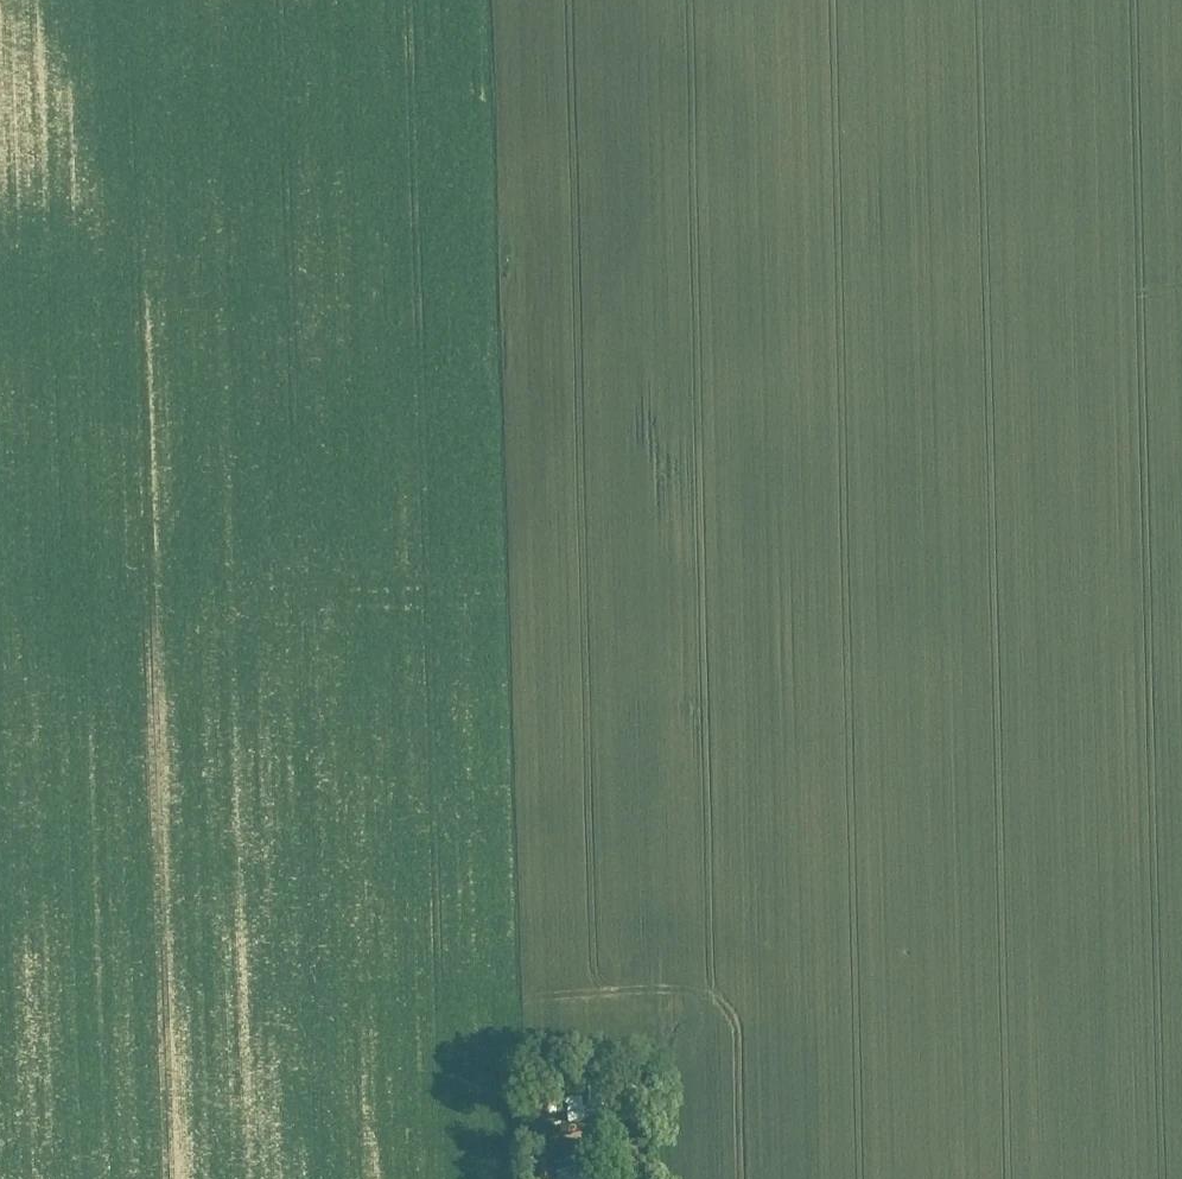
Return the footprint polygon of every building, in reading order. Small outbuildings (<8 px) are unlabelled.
[(594,1143),(554,1148),(558,1178),(599,1178),(594,1143)]
